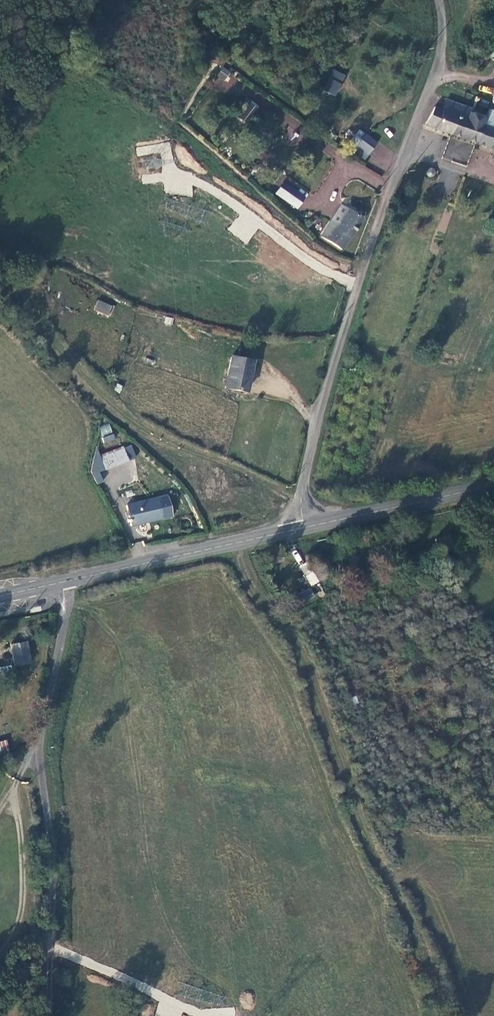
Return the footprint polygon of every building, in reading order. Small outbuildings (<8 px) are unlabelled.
[(225,80),(230,71),(222,66),(216,76),(225,80)] [(336,96),(346,75),(333,68),(323,90),(336,96)] [(227,97),(240,81),(231,73),(223,82),(216,76),(209,83),(227,97)] [(247,98),(233,114),(245,124),(259,108),(247,98)] [(425,123),(451,133),(461,105),(446,99),(442,109),(434,105),(425,123)] [(451,133),(476,142),(485,116),(470,112),(471,108),(461,105),(451,133)] [(493,148),(493,109),(488,107),(485,116),(476,142),(493,148)] [(292,140),(300,121),(283,113),(274,132),(292,140)] [(354,144),(366,153),(374,141),(364,134),(360,138),(353,133),(349,140),(354,144)] [(360,163),(366,153),(354,144),(348,153),(360,163)] [(145,172),(160,172),(160,159),(145,159),(145,172)] [(416,181),(419,173),(408,169),(405,178),(416,181)] [(295,206),(303,196),(283,181),(275,191),(295,206)] [(361,217),(347,207),(335,223),(330,220),(320,233),(339,247),(361,217)] [(234,222),(228,229),(237,236),(243,229),(234,222)] [(111,304),(97,299),(93,307),(107,313),(111,304)] [(252,358),(231,355),(224,386),(250,388),(252,358)] [(109,423),(99,427),(102,436),(113,432),(109,423)] [(102,436),(104,444),(116,441),(114,434),(102,436)] [(92,456),(100,483),(103,482),(99,470),(136,459),(132,445),(92,456)] [(131,524),(163,517),(158,497),(126,504),(129,517),(128,518),(128,521),(130,521),(131,524)] [(451,534),(435,537),(437,546),(443,545),(444,549),(454,547),(451,534)] [(310,584),(317,580),(305,562),(299,565),(310,584)] [(309,588),(297,597),(304,605),(315,596),(309,588)] [(12,642),(14,654),(38,650),(37,638),(12,642)] [(13,677),(12,666),(0,667),(0,678),(13,677)] [(0,742),(0,758),(3,757),(3,752),(10,749),(6,739),(0,742)]
